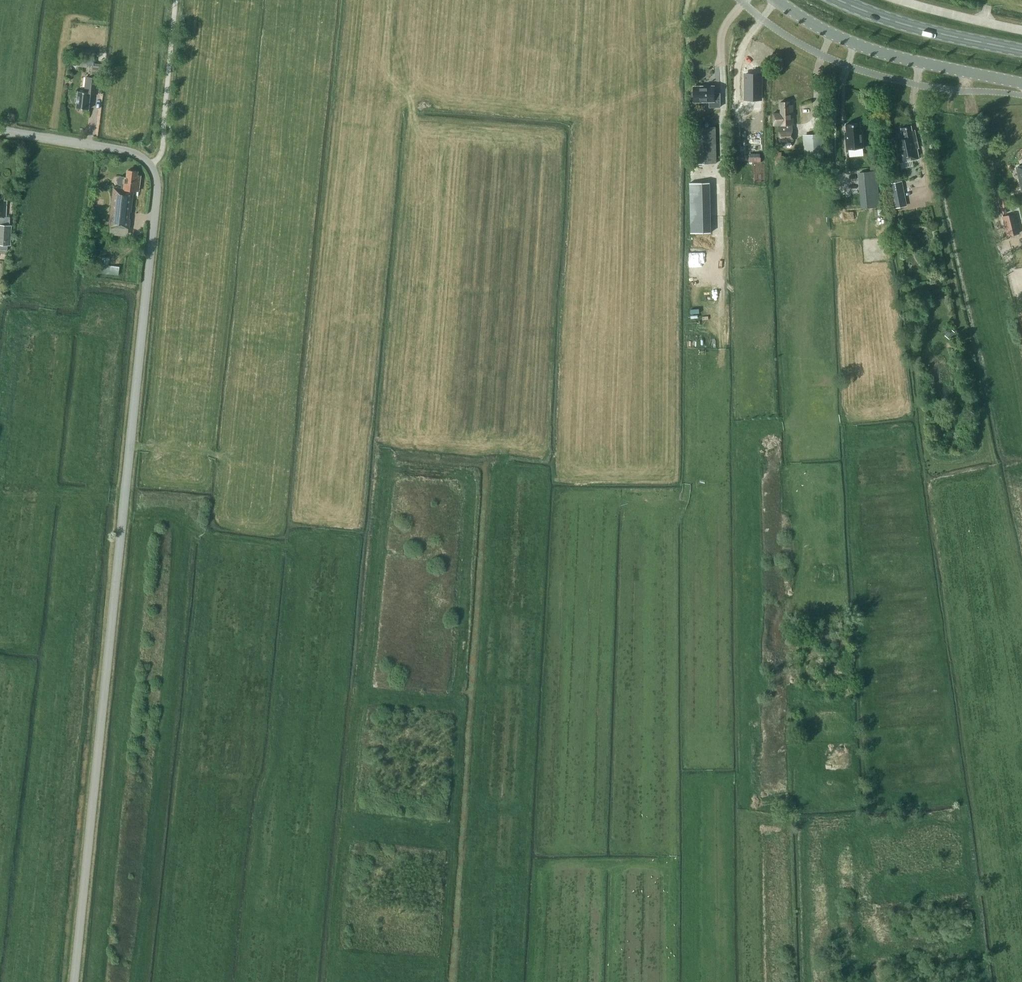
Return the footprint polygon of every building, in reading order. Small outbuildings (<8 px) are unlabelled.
[(77,46),(76,55),(96,55),(96,47),(77,46)] [(746,79),(746,99),(761,99),(761,73),(746,73),(745,75),(746,79)] [(103,78),(87,76),(85,91),(79,91),(77,108),(89,109),(91,92),(102,94),(103,78)] [(720,106),(720,93),(714,93),(714,86),(694,86),(694,101),(709,101),(709,107),(720,106)] [(790,101),(780,102),(781,112),(773,113),(774,125),(779,125),(780,141),(793,140),(793,130),(791,130),(791,124),(794,124),(793,104),(790,105),(790,101)] [(767,105),(756,105),(756,118),(767,118),(767,105)] [(845,132),(846,149),(863,147),(862,130),(860,130),(859,123),(846,124),(846,132),(845,132)] [(692,126),(693,164),(717,163),(716,126),(692,126)] [(899,134),(901,139),(895,140),(900,162),(919,158),(917,148),(919,147),(915,130),(912,130),(911,126),(901,128),(902,133),(899,134)] [(748,127),(748,150),(761,150),(761,127),(748,127)] [(805,136),(807,160),(823,159),(821,135),(805,136)] [(119,178),(118,182),(120,184),(124,185),(123,188),(114,187),(110,226),(129,228),(133,190),(139,191),(141,175),(138,175),(138,171),(128,169),(127,177),(121,177),(119,178)] [(860,172),(861,184),(878,182),(876,170),(860,172)] [(714,231),(712,181),(697,181),(697,191),(697,213),(692,213),(693,231),(714,231)] [(904,189),(890,192),(893,208),(907,205),(904,189)] [(1000,194),(1003,208),(1009,206),(1007,193),(1000,194)] [(9,225),(10,217),(5,216),(6,200),(3,200),(3,198),(0,197),(0,244),(8,244),(9,225)] [(1015,213),(1002,216),(1007,236),(1018,233),(1020,233),(1015,213)] [(950,328),(945,335),(951,340),(956,333),(950,328)]
